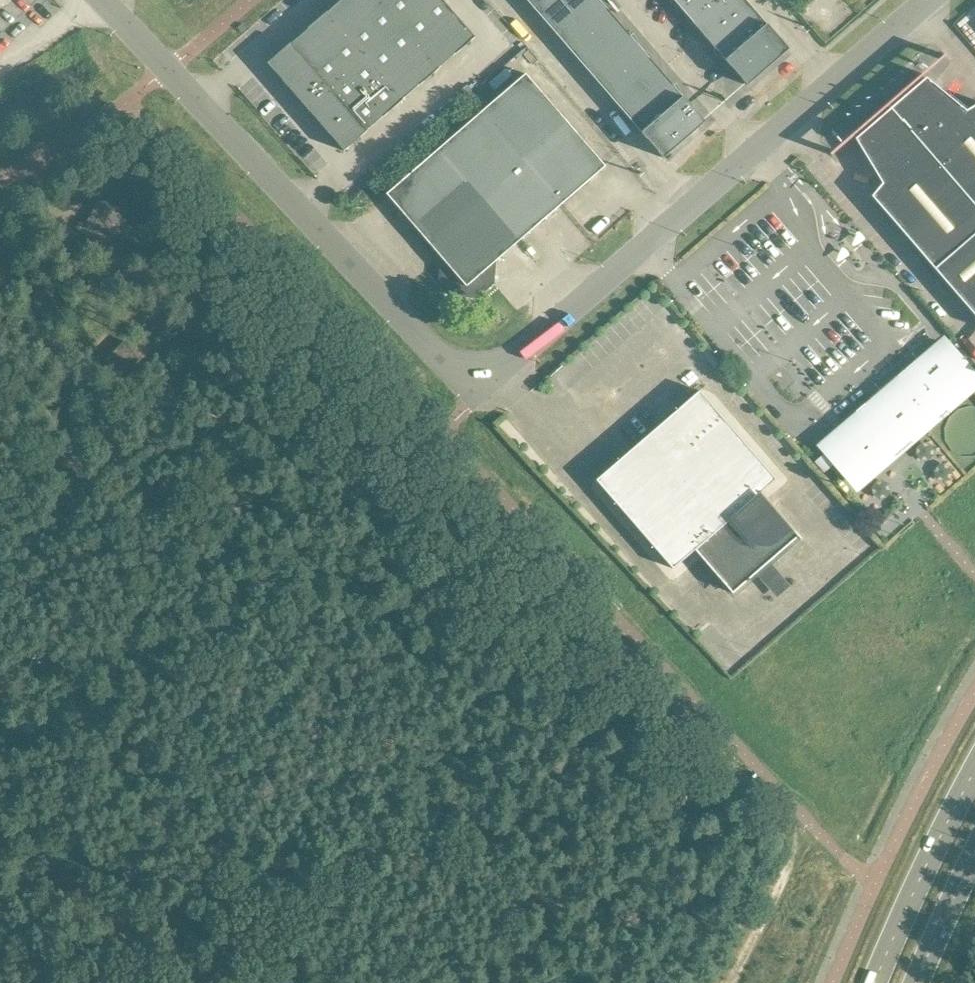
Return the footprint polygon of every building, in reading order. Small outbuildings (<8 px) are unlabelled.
[(384,0),(340,0),(333,6),(374,53),(406,25),(384,0)] [(435,0),(384,0),(406,25),(435,0)] [(442,66),(476,37),(443,0),(435,0),(406,25),(442,66)] [(535,9),(545,0),(527,0),(535,9)] [(535,9),(556,34),(595,0),(545,0),(535,9)] [(600,0),(595,0),(556,34),(577,58),(619,22),(600,0)] [(683,11),(695,0),(674,0),(683,11)] [(683,11),(704,35),(745,0),(695,0),(683,11)] [(767,24),(746,0),(745,0),(704,35),(725,60),(767,24)] [(374,53),(333,6),(300,34),(341,81),(374,53)] [(619,22),(577,58),(599,83),(640,47),(619,22)] [(725,60),(742,80),(747,86),(789,49),(786,46),(767,24),(725,60)] [(374,53),(409,95),(442,66),(406,25),(374,53)] [(308,110),(341,81),(300,34),(268,63),(308,110)] [(620,108),(662,72),(640,47),(599,83),(620,108)] [(341,81),(377,123),(409,95),(374,53),(341,81)] [(641,132),(683,96),(662,72),(620,108),(641,132)] [(489,105),(569,198),(605,166),(526,73),(489,105)] [(908,94),(974,169),(974,105),(966,110),(926,78),(908,94)] [(308,110),(312,114),(344,151),(377,123),(341,81),(308,110)] [(872,125),(974,241),(974,169),(908,94),(892,108),(889,105),(888,106),(890,109),(872,125)] [(661,155),(664,158),(705,122),(702,118),(683,96),(641,132),(661,155)] [(467,183),(519,241),(569,198),(489,105),(387,194),(416,228),(467,183)] [(935,269),(974,315),(974,241),(872,125),(856,139),(882,183),(872,196),(935,269)] [(467,183),(416,228),(441,257),(439,279),(454,297),(477,298),(495,283),(496,261),(519,241),(467,183)] [(96,204),(81,232),(113,249),(128,221),(96,204)] [(125,340),(104,361),(121,378),(142,357),(125,340)] [(830,444),(833,447),(861,479),(881,462),(974,381),(974,377),(946,344),(930,357),(928,355),(921,361),(924,363),(900,383),(898,380),(896,378),(871,400),(873,401),(876,405),(850,427),(854,431),(847,436),(844,432),(830,444)] [(695,550),(701,556),(733,593),(756,574),(758,576),(772,564),(770,561),(798,537),(801,539),(802,538),(762,492),(777,479),(700,391),(597,480),(673,569),(695,550)]
